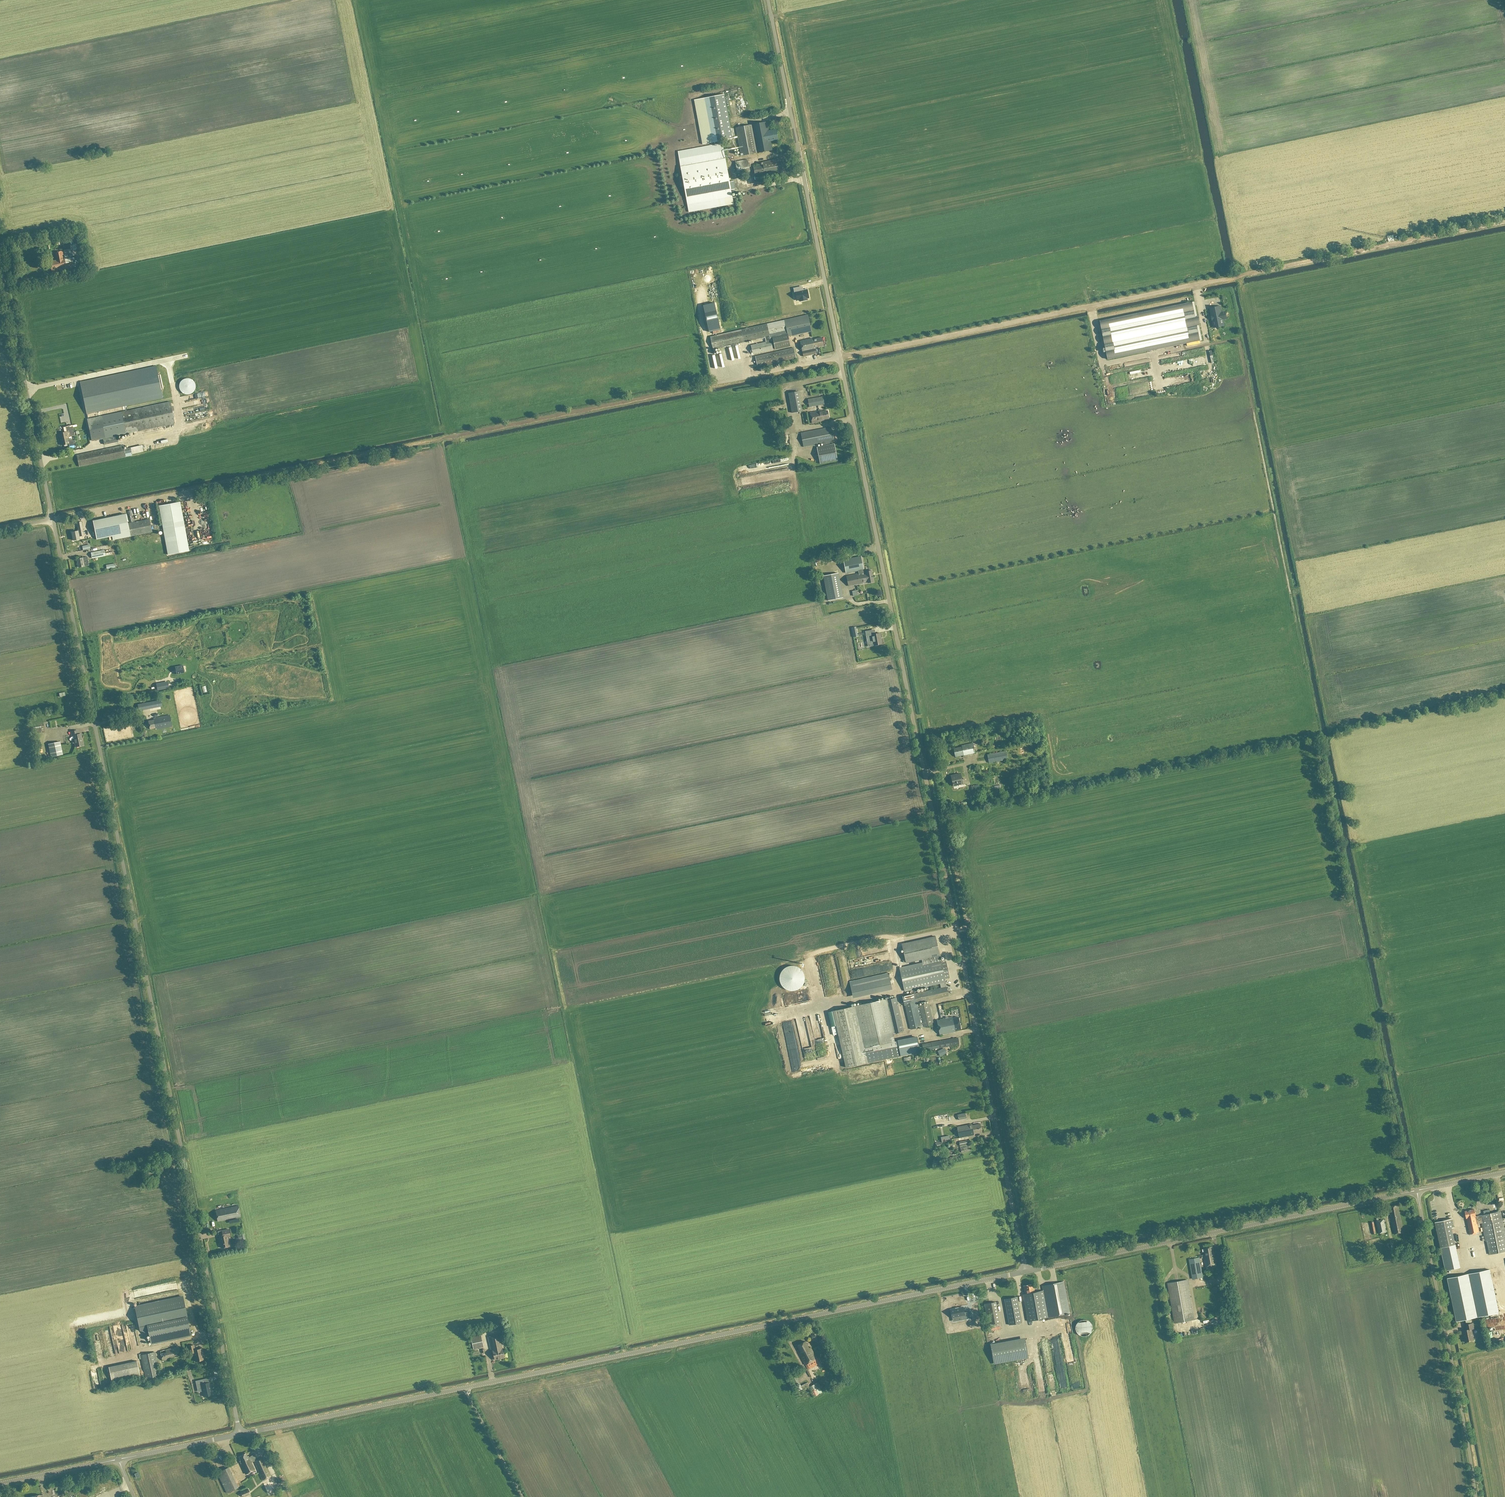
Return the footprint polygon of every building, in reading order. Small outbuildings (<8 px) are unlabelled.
[(712,142),(732,139),(724,94),(704,98),(712,142)] [(768,131),(766,122),(735,128),(741,156),(772,150),(770,141),(778,139),(776,130),(768,131)] [(731,189),(725,158),(680,167),(686,197),(731,189)] [(762,162),(763,165),(753,166),(756,181),(782,176),(779,159),(762,162)] [(737,173),(750,171),(748,160),(735,162),(737,173)] [(48,239),(30,243),(31,248),(49,244),(48,239)] [(70,257),(63,259),(61,251),(55,253),(57,259),(55,260),(56,260),(50,261),(52,272),(72,268),(70,257)] [(80,271),(85,272),(88,269),(87,264),(82,263),(79,266),(80,271)] [(802,289),(801,285),(795,287),(796,294),(797,294),(798,299),(803,298),(803,300),(809,299),(809,297),(811,297),(809,288),(802,289)] [(703,305),(709,332),(720,330),(714,303),(703,305)] [(1189,304),(1100,322),(1100,321),(1108,360),(1108,359),(1152,350),(1201,340),(1199,326),(1200,325),(1198,317),(1197,317),(1195,306),(1190,307),(1189,304)] [(1214,321),(1213,321),(1214,328),(1224,326),(1222,319),(1226,319),(1225,312),(1221,313),(1220,307),(1210,309),(1211,315),(1213,315),(1214,321)] [(808,315),(784,320),(710,336),(712,349),(765,337),(766,342),(750,345),(752,355),(772,350),(770,338),(772,337),(775,349),(790,346),(788,337),(811,332),(808,315)] [(812,339),(811,338),(800,341),(803,356),(816,354),(814,347),(823,345),(822,337),(812,339)] [(731,345),(725,347),(728,361),(731,361),(731,360),(734,359),(731,345)] [(796,358),(794,348),(755,357),(757,367),(796,358)] [(124,361),(126,365),(133,361),(131,357),(124,361)] [(155,367),(80,383),(87,414),(162,398),(161,397),(163,397),(162,393),(161,394),(160,390),(163,389),(160,375),(157,375),(155,367)] [(189,394),(190,394),(191,393),(192,393),(193,392),(194,391),(194,390),(195,388),(195,387),(195,386),(195,385),(194,383),(194,382),(193,381),(192,380),(191,380),(190,379),(189,379),(188,378),(186,378),(185,379),(184,379),(183,379),(182,380),(181,381),(180,382),(179,383),(179,384),(179,385),(178,387),(179,388),(179,389),(179,390),(180,391),(181,392),(182,393),(183,394),(184,394),(185,395),(186,395),(188,395),(189,394)] [(798,391),(788,393),(792,413),(802,411),(798,391)] [(823,397),(808,399),(809,407),(824,404),(823,397)] [(202,399),(183,400),(183,403),(186,403),(187,408),(194,408),(194,402),(195,402),(195,406),(200,406),(199,404),(203,404),(202,399)] [(88,419),(92,441),(103,439),(104,445),(118,442),(116,436),(174,424),(172,412),(174,411),(173,406),(171,407),(170,402),(88,419)] [(202,412),(198,413),(200,418),(208,415),(206,410),(201,411),(202,412)] [(827,410),(820,412),(820,411),(810,412),(812,423),(824,420),(824,419),(829,418),(827,410)] [(68,440),(69,440),(68,437),(74,436),(74,432),(70,433),(69,426),(65,427),(66,432),(59,433),(60,439),(61,439),(62,445),(69,444),(68,440)] [(822,443),(825,442),(834,440),(831,427),(801,433),(804,446),(822,443)] [(167,446),(172,444),(170,438),(164,441),(167,446)] [(825,442),(822,443),(823,446),(817,447),(820,464),(838,460),(834,444),(826,445),(825,442)] [(742,480),(744,486),(755,483),(754,477),(742,480)] [(169,554),(190,550),(180,501),(160,506),(169,554)] [(149,519),(127,523),(125,514),(92,521),(96,540),(114,536),(115,539),(152,532),(149,519)] [(78,531),(71,532),(73,540),(79,539),(79,537),(84,536),(81,521),(77,522),(78,529),(77,529),(78,531)] [(103,550),(91,553),(92,558),(105,555),(103,550)] [(843,560),(846,573),(858,571),(858,574),(847,576),(849,586),(868,582),(868,583),(874,582),(871,570),(864,572),(861,556),(843,560)] [(87,557),(77,559),(78,567),(89,565),(87,557)] [(843,597),(838,572),(823,575),(828,600),(843,597)] [(794,622),(776,625),(777,633),(795,629),(794,622)] [(882,644),(880,633),(872,634),(874,645),(882,644)] [(183,666),(175,667),(176,675),(184,673),(183,666)] [(138,711),(162,706),(161,701),(137,706),(138,711)] [(155,728),(156,729),(186,723),(183,708),(178,709),(178,707),(182,707),(181,702),(171,704),(174,716),(170,717),(170,715),(153,718),(154,720),(148,721),(150,729),(155,728)] [(77,734),(77,731),(70,732),(71,735),(73,735),(74,739),(72,739),(73,743),(75,743),(76,747),(83,745),(81,734),(77,734)] [(50,757),(62,754),(60,742),(48,744),(50,757)] [(961,745),(962,746),(953,748),(955,756),(974,752),(973,743),(961,745)] [(987,755),(989,763),(1029,755),(1027,747),(987,755)] [(955,775),(955,774),(951,775),(953,786),(963,783),(961,774),(955,775)] [(945,961),(941,962),(935,937),(901,944),(906,963),(927,958),(928,962),(900,968),(905,991),(940,983),(941,988),(903,997),(910,1030),(933,1024),(929,1003),(919,1006),(919,1003),(948,996),(945,979),(949,978),(945,961)] [(780,975),(779,978),(779,981),(780,984),(782,987),(784,989),(787,990),(790,991),(793,991),(797,990),(799,989),(802,987),(803,984),(804,981),(804,978),(804,975),(802,972),(800,969),(798,968),(795,966),(792,966),(788,966),(785,968),(783,970),(781,972),(780,975)] [(849,982),(852,994),(891,986),(888,973),(849,982)] [(897,1041),(895,1042),(893,1033),(904,1031),(896,998),(885,1000),(885,999),(833,1011),(846,1067),(868,1062),(885,1059),(886,1063),(891,1062),(890,1058),(900,1056),(897,1041)] [(836,1026),(833,1011),(828,1013),(831,1027),(836,1026)] [(937,1020),(939,1035),(955,1032),(955,1030),(960,1029),(958,1017),(953,1018),(952,1017),(937,1020)] [(824,1028),(828,1048),(833,1047),(829,1027),(824,1028)] [(921,1036),(915,1037),(918,1053),(923,1052),(923,1051),(959,1045),(958,1038),(922,1044),(921,1036)] [(937,1051),(940,1056),(947,1053),(944,1048),(937,1051)] [(957,1127),(959,1138),(974,1135),(974,1134),(982,1132),(980,1124),(971,1126),(971,1124),(957,1127)] [(147,1177),(159,1174),(157,1167),(145,1169),(147,1177)] [(1389,1207),(1394,1234),(1403,1233),(1397,1205),(1389,1207)] [(218,1222),(241,1217),(238,1206),(215,1210),(218,1222)] [(1465,1211),(1470,1235),(1479,1233),(1477,1224),(1482,1223),(1488,1255),(1504,1251),(1504,1235),(1500,1211),(1482,1215),(1475,1217),(1474,1209),(1465,1211)] [(1454,1227),(1452,1219),(1435,1223),(1445,1271),(1460,1268),(1451,1228),(1454,1227)] [(1378,1234),(1387,1232),(1384,1220),(1376,1221),(1378,1234)] [(230,1237),(230,1234),(229,1229),(223,1231),(223,1235),(219,1236),(221,1248),(229,1247),(228,1237),(230,1237)] [(1217,1266),(1215,1253),(1213,1253),(1212,1247),(1204,1248),(1205,1255),(1204,1255),(1206,1268),(1217,1266)] [(1189,1259),(1193,1279),(1203,1277),(1199,1258),(1189,1259)] [(1490,1270),(1447,1279),(1456,1322),(1499,1313),(1490,1270)] [(1194,1319),(1187,1280),(1167,1283),(1174,1323),(1194,1319)] [(1023,1286),(1030,1321),(1069,1313),(1063,1282),(1042,1286),(1043,1291),(1035,1292),(1033,1284),(1023,1286)] [(147,1329),(151,1345),(191,1336),(187,1317),(183,1296),(134,1306),(139,1330),(147,1329)] [(1009,1325),(1022,1323),(1017,1297),(1004,1299),(1009,1325)] [(989,1325),(991,1325),(991,1328),(994,1327),(1000,1326),(999,1323),(1001,1323),(997,1302),(985,1304),(989,1325)] [(960,1316),(961,1320),(970,1318),(969,1311),(964,1312),(963,1307),(950,1310),(952,1317),(960,1316)] [(1079,1334),(1080,1335),(1081,1336),(1083,1336),(1085,1336),(1086,1336),(1087,1335),(1089,1334),(1090,1333),(1091,1332),(1092,1331),(1092,1329),(1092,1327),(1092,1326),(1091,1324),(1090,1323),(1089,1322),(1088,1321),(1087,1320),(1085,1320),(1083,1320),(1082,1320),(1081,1321),(1079,1322),(1078,1323),(1077,1324),(1076,1325),(1076,1327),(1076,1328),(1076,1330),(1077,1332),(1077,1333),(1079,1334)] [(1472,1323),(1466,1325),(1464,1325),(1465,1330),(1463,1331),(1465,1342),(1473,1340),(1471,1329),(1474,1329),(1472,1323)] [(1007,1334),(1008,1344),(1016,1343),(1016,1348),(1022,1347),(1022,1344),(1023,1344),(1024,1350),(1031,1349),(1031,1351),(1036,1351),(1033,1331),(1007,1334)] [(503,1345),(501,1333),(488,1336),(491,1350),(493,1350),(495,1360),(504,1358),(502,1345),(503,1345)] [(484,1347),(481,1336),(471,1338),(474,1349),(484,1347)] [(797,1345),(801,1353),(799,1354),(805,1365),(817,1359),(811,1347),(809,1348),(805,1341),(797,1345)] [(194,1345),(188,1346),(190,1354),(193,1353),(195,1361),(204,1360),(202,1354),(203,1354),(202,1348),(195,1350),(194,1345)] [(162,1361),(180,1357),(178,1347),(160,1351),(162,1361)] [(161,1379),(155,1352),(141,1355),(147,1382),(161,1379)] [(111,1377),(139,1373),(137,1360),(109,1364),(111,1377)] [(792,1378),(793,1381),(798,1392),(802,1390),(803,1391),(810,1388),(807,1382),(801,1386),(796,1376),(792,1378)] [(212,1395),(210,1382),(201,1384),(201,1382),(196,1383),(197,1390),(202,1389),(204,1397),(212,1395)] [(816,1389),(812,1391),(814,1396),(822,1392),(820,1388),(817,1389),(816,1389)] [(246,1453),(239,1456),(240,1460),(240,1461),(245,1474),(255,1470),(251,1462),(254,1461),(262,1480),(271,1476),(262,1457),(256,1460),(254,1455),(249,1457),(248,1456),(246,1453)] [(228,1467),(217,1473),(227,1493),(238,1487),(228,1467)]
